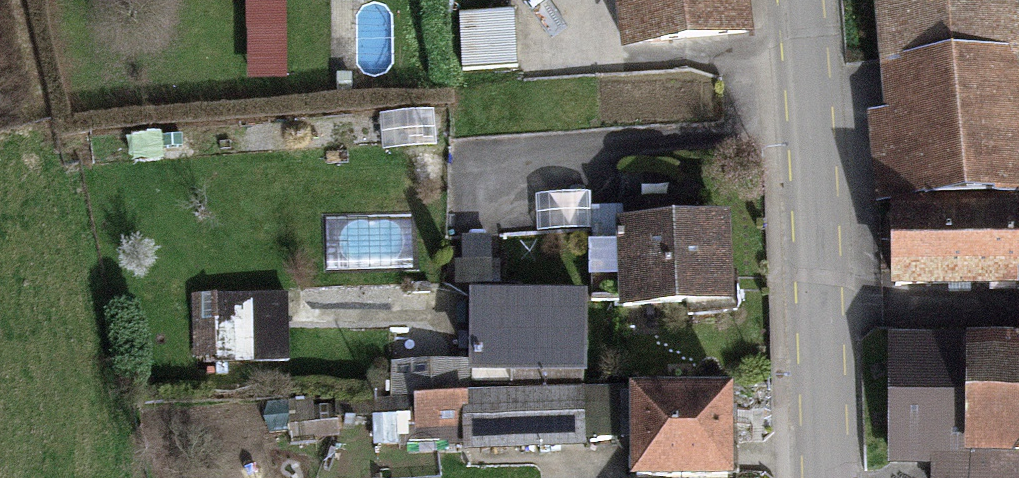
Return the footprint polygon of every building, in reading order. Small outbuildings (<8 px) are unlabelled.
[(629,54),(739,46),(736,0),(625,0),(629,54)] [(891,130),(877,131),(881,206),(923,204),(923,224),(1018,222),(1018,0),(884,0),(891,130)] [(902,224),(903,300),(1018,299),(1018,222),(923,224),(902,224)] [(731,239),(625,238),(624,313),(731,313),(731,239)] [(288,308),(200,308),(200,336),(216,336),(216,366),(288,367),(288,308)] [(590,311),(475,310),(475,383),(589,384),(590,311)] [(895,356),(895,465),(942,465),(942,477),(1018,477),(1018,357),(895,356)] [(465,376),(392,374),(391,393),(465,396),(465,376)] [(452,432),(464,432),(464,410),(387,409),(387,438),(418,438),(418,450),(452,450),(452,432)] [(588,410),(464,410),(464,432),(464,451),(588,452),(588,410)] [(642,411),(642,477),(736,477),(737,411),(642,411)]
